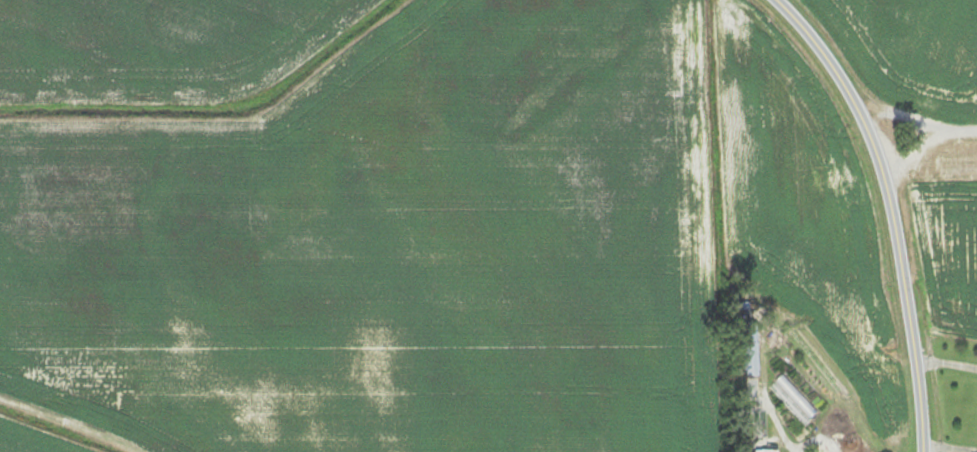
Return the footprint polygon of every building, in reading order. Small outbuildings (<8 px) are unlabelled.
[(742,377),(755,377),(755,332),(742,332),(742,377)]
